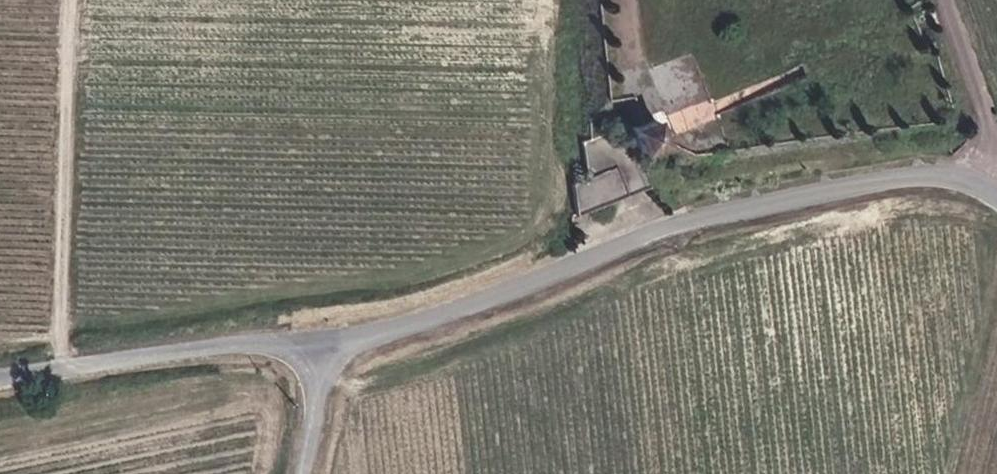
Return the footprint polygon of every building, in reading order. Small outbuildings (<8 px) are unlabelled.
[(681,112),(657,117),(663,139),(685,134),(681,112)] [(598,166),(600,199),(672,183),(663,139),(599,152),(600,165),(598,166)] [(590,201),(600,199),(598,166),(585,167),(590,201)]
